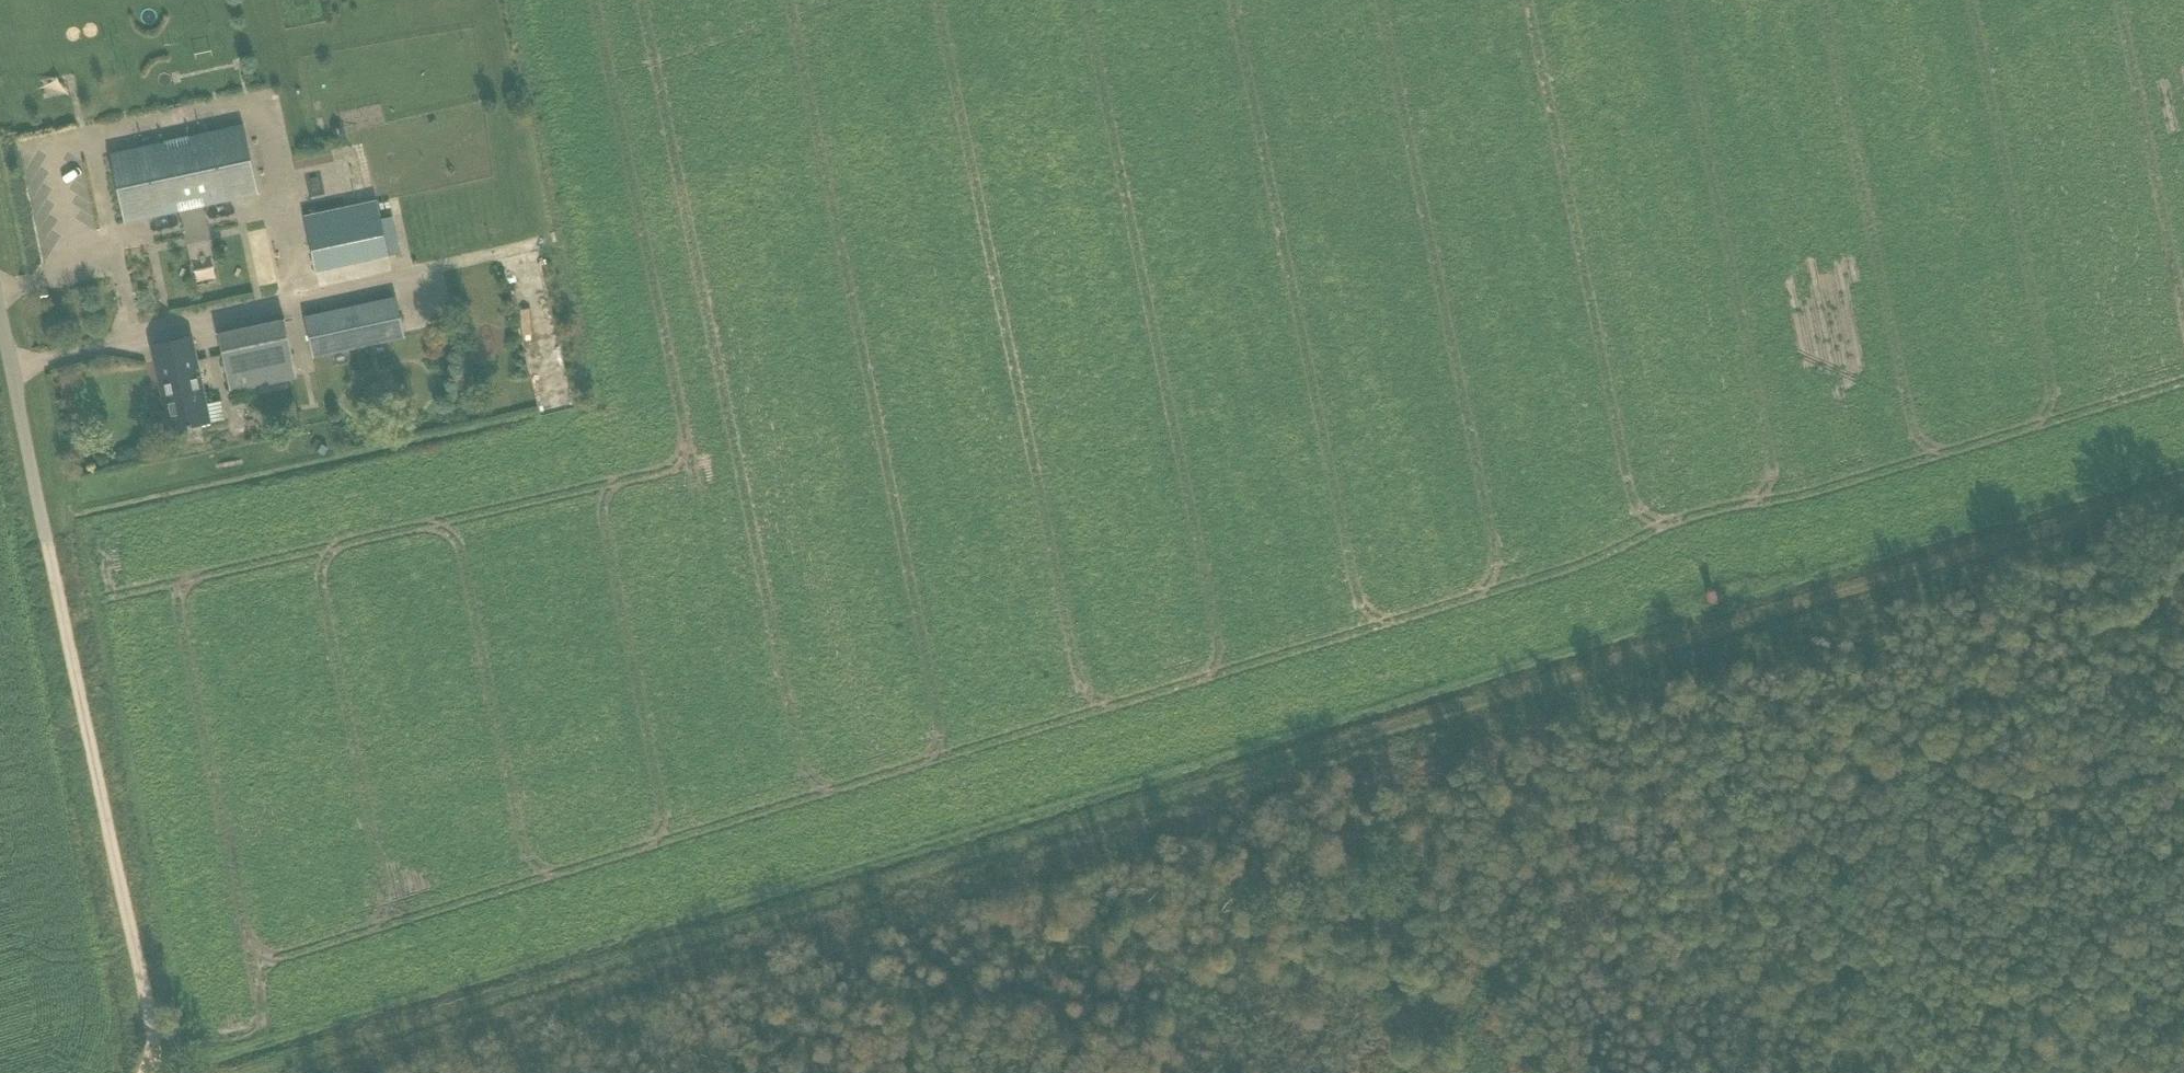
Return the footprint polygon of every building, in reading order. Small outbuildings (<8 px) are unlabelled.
[(198,144),(159,152),(157,144),(110,155),(125,222),(171,211),(170,203),(209,195),(211,202),(258,193),(243,126),(196,136),(198,144)] [(339,209),(304,217),(310,244),(345,237),(339,209)] [(396,239),(385,241),(389,256),(400,254),(396,239)] [(405,338),(396,298),(304,319),(313,359),(405,338)] [(231,392),(298,379),(284,322),(218,334),(231,392)] [(193,335),(151,344),(163,401),(167,400),(169,406),(160,408),(165,432),(174,431),(211,423),(226,419),(222,400),(207,403),(193,335)]
